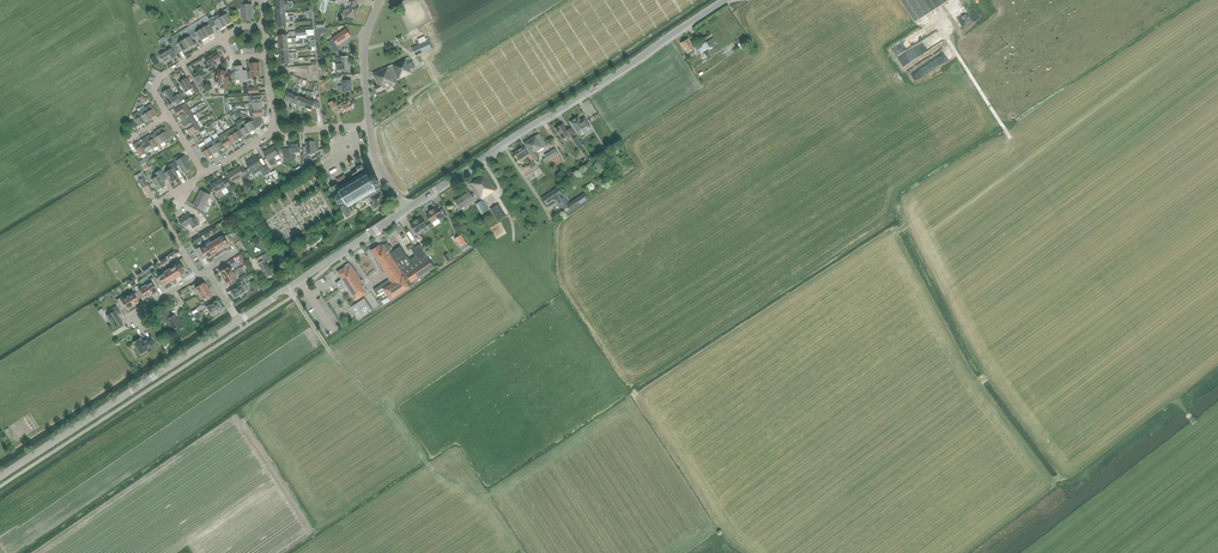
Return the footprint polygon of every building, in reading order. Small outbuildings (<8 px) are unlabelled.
[(253,18),(252,9),(253,9),(252,4),(246,4),(245,0),(236,0),(237,8),(242,7),(243,19),(253,18)] [(356,18),(359,7),(356,6),(358,0),(351,0),(348,10),(345,9),(343,10),(342,15),(343,16),(346,17),(346,16),(356,18)] [(914,23),(948,1),(947,0),(900,0),(914,23)] [(277,13),(285,12),(285,8),(293,7),(293,4),(277,6),(277,13)] [(218,13),(219,14),(221,17),(226,26),(232,22),(229,17),(232,15),(228,8),(218,13)] [(226,26),(221,17),(219,14),(213,17),(209,19),(213,26),(216,24),(220,30),(226,26)] [(211,28),(213,26),(209,19),(200,25),(207,37),(214,33),(211,28)] [(286,20),(278,20),(278,27),(287,27),(286,22),(294,22),(294,19),(290,19),(286,19),(286,20)] [(207,37),(200,25),(191,30),(195,37),(198,35),(201,41),(207,37)] [(351,37),(346,29),(333,38),(333,39),(328,42),(335,53),(341,49),(338,45),(351,37)] [(192,39),(195,37),(191,30),(181,36),(184,40),(189,48),(195,44),(192,39)] [(161,37),(165,45),(169,43),(167,39),(170,38),(168,34),(161,37)] [(711,43),(718,39),(715,34),(708,38),(711,43)] [(189,48),(184,40),(181,36),(172,41),(177,48),(180,47),(183,52),(189,48)] [(411,48),(416,56),(434,47),(430,39),(411,48)] [(695,52),(693,49),(695,48),(694,47),(696,46),(694,43),(692,45),(688,39),(681,43),(689,56),(695,52)] [(729,52),(737,46),(731,40),(724,46),(729,52)] [(280,50),(289,49),(288,45),(300,44),(300,41),(280,42),(280,50)] [(707,42),(698,47),(702,53),(711,48),(707,42)] [(912,56),(910,53),(915,50),(913,45),(898,54),(903,62),(912,56)] [(177,56),(174,50),(172,47),(166,51),(166,52),(160,56),(165,63),(177,56)] [(215,62),(221,59),(216,52),(205,58),(208,62),(205,64),(209,72),(218,67),(215,62)] [(297,56),(281,57),(282,64),(290,64),(289,59),(298,58),(297,58),(297,56)] [(350,61),(349,61),(348,57),(343,57),(343,56),(335,57),(336,63),(335,63),(335,67),(337,67),(337,72),(341,71),(341,72),(351,71),(350,61)] [(409,57),(374,73),(375,77),(375,78),(378,85),(375,86),(378,92),(398,83),(391,67),(392,67),(398,79),(412,73),(410,69),(415,66),(413,61),(411,62),(409,57)] [(252,76),(261,75),(260,63),(250,63),(251,71),(248,71),(248,78),(252,78),(252,76)] [(242,66),(234,67),(235,80),(241,79),(241,82),(248,81),(247,73),(243,73),(242,66)] [(921,73),(916,67),(911,70),(916,77),(921,73)] [(146,85),(145,87),(150,89),(158,70),(152,68),(145,85),(146,85)] [(228,81),(229,77),(225,76),(227,72),(225,71),(225,69),(221,69),(220,70),(219,69),(215,82),(220,83),(219,87),(226,89),(228,81)] [(180,82),(186,92),(193,88),(196,94),(200,92),(194,83),(191,85),(187,78),(180,82)] [(352,90),(351,80),(342,81),(342,86),(339,86),(339,91),(343,91),(352,90)] [(287,92),(284,100),(291,102),(297,87),(294,86),(292,93),(287,92)] [(297,87),(291,102),(298,105),(301,97),(297,96),(300,88),(297,87)] [(163,92),(162,93),(169,105),(177,100),(178,103),(183,100),(179,93),(175,96),(170,88),(167,90),(166,89),(165,89),(163,90),(163,91),(163,92)] [(305,107),(311,92),(308,91),(305,98),(301,97),(298,105),(305,107)] [(311,92),(305,107),(312,110),(315,102),(311,100),(313,93),(311,92)] [(194,103),(203,98),(201,94),(191,98),(194,103)] [(249,103),(262,102),(262,94),(249,96),(249,103)] [(339,104),(339,105),(338,106),(339,109),(341,108),(343,113),(353,108),(352,104),(351,104),(349,100),(339,104)] [(250,110),(263,109),(262,102),(249,103),(250,110)] [(179,116),(190,109),(186,103),(175,109),(179,116)] [(145,107),(152,119),(158,115),(151,104),(145,107)] [(145,122),(152,119),(145,107),(139,111),(145,122)] [(182,122),(194,115),(190,109),(179,116),(182,122)] [(263,121),(263,120),(262,116),(263,116),(263,109),(250,110),(250,116),(253,117),(254,117),(254,120),(262,124),(262,123),(262,121),(263,121)] [(139,126),(145,122),(139,111),(132,115),(139,126)] [(186,128),(197,121),(194,115),(182,122),(186,128)] [(570,122),(579,135),(591,127),(585,117),(581,120),(578,117),(570,122)] [(261,125),(262,124),(254,120),(252,122),(251,121),(247,123),(246,121),(245,122),(245,121),(243,121),(245,125),(250,133),(256,129),(259,127),(260,126),(261,126),(261,125)] [(197,121),(186,128),(190,134),(201,128),(197,121)] [(245,125),(243,121),(237,125),(244,136),(250,133),(245,125)] [(575,135),(571,128),(567,130),(563,123),(560,126),(559,125),(556,127),(556,128),(555,129),(562,139),(566,136),(568,139),(575,135)] [(238,140),(244,136),(237,125),(231,129),(238,140)] [(158,129),(165,141),(172,137),(165,127),(163,128),(162,127),(158,129)] [(159,145),(165,141),(158,129),(154,132),(154,133),(153,134),(159,145)] [(231,144),(238,140),(231,129),(225,133),(231,144)] [(225,148),(231,144),(225,133),(219,136),(225,148)] [(159,145),(153,134),(151,135),(150,134),(146,137),(153,149),(159,145)] [(546,145),(539,134),(536,136),(536,135),(524,143),(535,161),(540,157),(537,152),(544,147),(546,145)] [(219,151),(225,148),(219,136),(212,140),(219,151)] [(147,152),(153,149),(146,137),(141,139),(142,141),(140,142),(147,152)] [(213,155),(219,151),(212,140),(206,144),(213,155)] [(147,152),(140,142),(139,143),(138,141),(133,144),(140,156),(147,152)] [(315,152),(319,150),(315,143),(315,141),(306,142),(306,146),(303,147),(303,154),(306,158),(309,156),(315,153),(315,152)] [(300,142),(290,143),(290,148),(282,149),(282,152),(286,159),(295,158),(294,153),(301,152),(300,142)] [(196,154),(200,152),(195,143),(191,145),(196,154)] [(207,159),(213,155),(206,144),(200,148),(207,159)] [(274,146),(263,153),(268,161),(271,165),(276,163),(273,158),(275,157),(277,160),(280,158),(278,155),(279,155),(274,146)] [(523,146),(513,153),(520,162),(529,156),(523,146)] [(545,154),(546,157),(543,159),(545,163),(549,161),(551,164),(554,162),(556,165),(563,161),(555,148),(545,154)] [(173,159),(177,166),(180,165),(184,172),(191,168),(188,163),(189,163),(185,156),(180,159),(178,156),(173,159)] [(257,157),(246,163),(254,175),(261,170),(264,176),(270,172),(271,172),(267,165),(264,168),(262,166),(257,157)] [(333,159),(324,164),(326,167),(335,162),(333,159)] [(170,170),(166,173),(171,182),(172,182),(173,182),(175,181),(176,180),(179,178),(174,170),(177,168),(174,162),(167,166),(170,170)] [(537,173),(543,169),(540,164),(534,168),(537,173)] [(357,172),(349,176),(351,180),(366,172),(365,171),(362,165),(355,169),(357,172)] [(239,167),(228,174),(233,182),(237,180),(238,181),(244,177),(247,183),(252,180),(245,168),(241,170),(239,167)] [(337,184),(331,188),(335,195),(336,194),(336,195),(337,196),(336,199),(335,199),(335,200),(336,200),(338,203),(337,204),(338,204),(339,203),(342,204),(342,206),(341,207),(346,215),(353,211),(350,206),(353,204),(354,205),(354,204),(358,201),(358,203),(359,202),(358,201),(362,199),(363,200),(364,199),(363,198),(367,196),(378,190),(376,186),(379,185),(379,183),(380,184),(380,183),(379,183),(378,182),(378,181),(379,180),(378,180),(375,176),(376,176),(376,175),(375,175),(374,175),(374,174),(374,175),(373,173),(374,173),(373,173),(372,173),(371,172),(370,170),(370,169),(370,170),(369,169),(369,170),(366,172),(366,171),(366,172),(351,180),(347,183),(339,188),(337,184)] [(156,177),(152,180),(158,190),(166,185),(162,179),(165,177),(161,170),(155,174),(156,177)] [(272,173),(276,180),(280,177),(276,170),(272,173)] [(495,192),(495,191),(495,190),(485,174),(469,184),(480,201),(476,204),(482,214),(490,209),(483,199),(495,192)] [(338,181),(336,182),(337,184),(339,188),(347,183),(347,182),(345,180),(346,179),(344,175),(337,179),(338,181)] [(144,178),(138,181),(143,188),(148,185),(144,178)] [(221,178),(218,180),(218,181),(211,185),(216,193),(221,190),(224,195),(229,192),(233,190),(227,179),(224,182),(221,178)] [(593,179),(587,182),(590,188),(596,185),(593,179)] [(369,198),(367,199),(369,204),(372,203),(372,204),(372,205),(374,209),(388,201),(385,198),(381,191),(380,189),(381,189),(380,188),(381,188),(381,187),(380,188),(379,186),(379,185),(376,186),(378,190),(367,196),(368,197),(369,198)] [(561,208),(569,202),(563,194),(558,187),(542,198),(547,205),(555,199),(561,208)] [(196,199),(193,205),(203,210),(210,195),(202,191),(197,200),(196,199)] [(455,201),(461,210),(475,200),(470,192),(455,201)] [(570,211),(582,203),(579,198),(567,206),(570,211)] [(490,209),(498,221),(506,216),(499,204),(490,209)] [(430,212),(426,215),(432,223),(438,218),(440,220),(447,216),(443,209),(439,211),(437,208),(434,210),(433,209),(430,212)] [(201,227),(199,224),(195,217),(192,219),(189,214),(185,216),(185,217),(179,220),(183,228),(190,224),(192,228),(196,226),(198,229),(201,227)] [(414,222),(411,225),(416,233),(427,226),(421,218),(418,220),(417,219),(414,222)] [(461,234),(455,238),(460,246),(462,245),(466,243),(461,234)] [(218,239),(223,248),(223,249),(227,247),(226,246),(229,245),(228,243),(231,241),(227,235),(224,237),(223,236),(218,239)] [(218,251),(223,248),(218,239),(212,242),(218,251)] [(421,244),(425,251),(432,247),(428,240),(421,244)] [(213,255),(218,251),(212,242),(207,246),(213,255)] [(377,301),(381,306),(391,300),(415,285),(412,281),(435,267),(429,258),(420,244),(412,250),(416,256),(410,260),(408,257),(407,257),(400,247),(393,251),(388,242),(384,245),(383,246),(381,244),(379,246),(379,245),(371,251),(390,279),(374,290),(380,299),(377,301)] [(213,255),(207,246),(201,249),(200,247),(196,249),(203,259),(206,257),(207,258),(209,257),(210,257),(213,255)] [(240,254),(235,257),(237,260),(239,259),(243,266),(246,264),(240,254)] [(274,274),(265,259),(263,255),(256,259),(259,263),(258,263),(267,278),(274,274)] [(174,266),(180,275),(180,276),(183,274),(183,273),(186,272),(185,270),(188,268),(182,258),(178,260),(173,264),(174,266)] [(363,295),(364,294),(368,292),(364,285),(366,284),(363,280),(361,281),(350,263),(345,267),(345,268),(338,272),(342,279),(336,283),(341,291),(347,287),(356,300),(364,295),(363,295)] [(223,278),(233,272),(229,266),(228,267),(226,264),(220,268),(222,271),(220,272),(222,275),(221,275),(223,278)] [(174,278),(180,275),(174,266),(169,269),(174,278)] [(169,282),(174,278),(169,269),(163,273),(169,282)] [(233,272),(223,278),(225,282),(226,281),(228,284),(229,283),(231,286),(237,282),(236,279),(237,278),(233,272)] [(169,282),(163,273),(158,276),(158,277),(155,279),(159,286),(162,284),(163,285),(166,284),(169,282)] [(143,283),(145,285),(151,295),(154,293),(154,292),(157,291),(156,289),(159,287),(153,277),(149,279),(143,283)] [(202,283),(200,280),(190,286),(192,289),(196,295),(199,294),(208,288),(205,285),(206,284),(205,282),(204,282),(202,283)] [(232,293),(231,293),(234,297),(235,297),(236,298),(239,296),(242,294),(246,292),(245,292),(248,290),(245,285),(244,284),(242,281),(232,287),(234,290),(232,292),(232,293)] [(148,297),(151,295),(145,285),(139,289),(140,290),(137,292),(140,298),(144,296),(145,298),(147,296),(148,297)] [(208,288),(199,294),(202,299),(203,299),(205,302),(212,298),(210,295),(211,294),(210,291),(208,288)] [(137,301),(140,298),(137,292),(133,294),(133,293),(127,296),(133,306),(136,304),(136,303),(138,302),(137,301)] [(133,306),(127,296),(125,294),(119,298),(116,300),(122,310),(125,308),(126,309),(129,308),(133,306)] [(359,318),(372,310),(365,298),(351,307),(359,318)] [(214,302),(212,299),(202,305),(204,309),(206,307),(210,314),(214,311),(214,312),(217,310),(220,307),(216,301),(214,302)] [(110,310),(112,313),(107,316),(114,328),(122,323),(117,315),(121,313),(116,306),(110,310)] [(164,322),(165,321),(172,331),(182,325),(174,314),(171,316),(169,312),(168,310),(159,315),(164,322)] [(330,333),(339,327),(330,314),(328,316),(329,318),(332,324),(326,328),(330,333)] [(141,338),(133,343),(139,352),(141,354),(144,352),(148,350),(147,348),(155,343),(151,336),(143,341),(141,338)]
